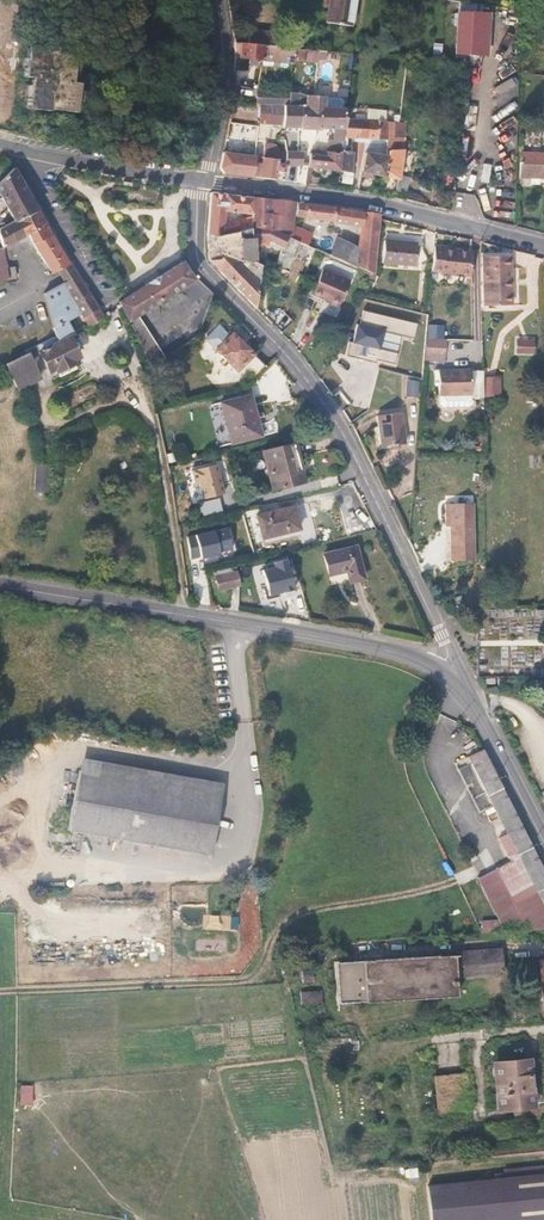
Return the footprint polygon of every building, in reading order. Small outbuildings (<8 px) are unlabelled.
[(354,0),(326,0),(323,20),(350,25),(354,0)] [(482,55),(484,14),(458,12),(456,54),(482,55)] [(500,26),(498,42),(506,43),(508,27),(500,26)] [(284,46),(285,34),(251,30),(250,35),(247,35),(245,42),(263,44),(284,46)] [(262,58),(263,44),(245,42),(240,41),(239,55),(262,58)] [(293,62),(294,48),(284,46),(263,44),(262,58),(293,62)] [(25,108),(60,113),(74,115),(77,83),(70,83),(74,52),(26,46),(23,76),(30,77),(25,108)] [(285,101),(286,88),(255,85),(254,99),(285,101)] [(298,102),(300,89),(286,88),(285,101),(286,101),(297,102),(298,102)] [(341,131),(344,106),(319,104),(320,94),(302,93),(302,102),(315,103),(313,127),(341,131)] [(295,126),(297,102),(286,101),(283,124),(295,126)] [(313,127),(315,103),(302,102),(298,102),(297,102),(295,126),(313,127)] [(388,154),(390,121),(356,118),(357,107),(344,106),(341,131),(338,153),(335,172),(348,174),(348,153),(342,152),(344,140),(382,144),(382,153),(388,154)] [(496,155),(512,152),(510,145),(495,148),(496,155)] [(297,163),(299,150),(275,150),(274,157),(261,154),(258,174),(273,177),(274,171),(281,173),(283,161),(297,163)] [(305,165),(307,151),(299,150),(297,163),(305,165)] [(335,172),(338,153),(321,150),(320,153),(307,151),(305,165),(305,167),(335,172)] [(251,178),(253,158),(226,153),(225,167),(229,173),(251,178)] [(400,196),(402,180),(393,178),(398,154),(388,154),(382,153),(382,161),(360,157),(356,173),(393,180),(390,194),(400,196)] [(514,159),(514,171),(543,172),(543,161),(514,159)] [(26,192),(10,167),(0,177),(0,204),(7,215),(14,226),(38,210),(26,192)] [(246,212),(248,199),(209,192),(207,235),(243,230),(244,219),(222,221),(222,208),(246,212)] [(375,218),(253,196),(251,209),(250,216),(248,227),(261,227),(289,238),(292,218),(356,229),(355,244),(353,265),(371,272),(375,218)] [(496,218),(510,216),(509,208),(495,210),(496,218)] [(49,225),(38,210),(14,226),(24,240),(49,225)] [(37,244),(55,233),(49,225),(24,240),(22,241),(28,250),(37,244)] [(24,240),(14,226),(0,236),(0,241),(6,251),(8,251),(22,241),(24,240)] [(306,263),(311,247),(289,238),(261,227),(248,227),(248,233),(256,236),(254,240),(261,243),(262,239),(278,245),(269,269),(282,275),(290,258),(306,263)] [(215,267),(228,256),(242,271),(250,279),(249,268),(242,261),(242,236),(243,230),(207,235),(206,257),(215,267)] [(76,265),(55,233),(37,244),(49,263),(46,265),(48,269),(34,277),(39,287),(62,273),(76,265)] [(353,265),(355,244),(337,237),(331,252),(330,255),(353,265)] [(8,262),(28,250),(22,241),(8,251),(8,256),(8,262)] [(467,275),(466,249),(455,249),(455,244),(430,244),(429,269),(443,270),(443,276),(467,275)] [(331,252),(319,247),(318,250),(330,255),(331,252)] [(417,270),(417,249),(382,248),(382,270),(417,270)] [(509,302),(508,254),(477,255),(479,303),(509,302)] [(242,271),(228,256),(215,267),(230,283),(242,271)] [(142,310),(189,282),(179,264),(118,303),(126,318),(142,310)] [(83,276),(76,265),(62,273),(70,284),(83,276)] [(251,304),(250,279),(242,271),(230,283),(251,304)] [(335,308),(345,283),(318,271),(307,296),(335,308)] [(110,316),(83,276),(70,284),(46,297),(58,334),(41,343),(55,368),(60,365),(62,369),(78,361),(76,357),(82,353),(73,336),(110,316)] [(166,355),(146,318),(142,310),(126,318),(130,326),(152,367),(166,355)] [(398,354),(407,327),(371,316),(363,342),(398,354)] [(266,371),(235,338),(232,342),(226,336),(213,350),(244,382),(247,378),(252,384),(266,371)] [(513,355),(532,355),(531,337),(513,337),(513,355)] [(443,360),(443,344),(426,345),(426,360),(443,360)] [(39,376),(27,352),(6,363),(20,388),(39,376)] [(438,369),(438,394),(438,407),(471,407),(471,368),(438,369)] [(499,376),(481,377),(482,396),(500,395),(499,376)] [(403,396),(417,397),(417,380),(403,379),(403,396)] [(261,434),(250,394),(219,402),(230,444),(261,434)] [(409,443),(403,411),(380,415),(386,447),(409,443)] [(271,492),(293,485),(301,483),(298,472),(302,471),(294,442),(289,443),(259,453),(271,492)] [(35,463),(35,491),(50,491),(49,463),(35,463)] [(223,494),(215,465),(190,471),(194,484),(198,483),(203,500),(223,494)] [(297,531),(290,507),(295,505),(292,496),(274,502),(277,511),(259,516),(266,541),(297,531)] [(200,518),(220,514),(217,497),(197,502),(200,518)] [(473,557),(472,501),(450,502),(445,502),(445,524),(451,524),(452,557),(473,557)] [(227,528),(183,534),(186,558),(230,553),(227,528)] [(365,580),(355,546),(323,555),(329,578),(346,573),(349,584),(365,580)] [(306,583),(298,552),(285,556),(287,564),(275,567),(280,590),(306,583)] [(255,582),(251,568),(230,574),(233,588),(255,582)] [(459,596),(456,590),(450,593),(453,599),(459,596)] [(481,750),(465,758),(504,832),(494,837),(503,856),(513,851),(543,911),(543,869),(481,750)] [(214,854),(226,793),(84,764),(72,828),(214,854)] [(527,972),(525,947),(488,949),(489,973),(527,972)] [(482,988),(480,949),(391,958),(394,995),(482,988)] [(537,1010),(543,1009),(543,958),(534,958),(537,1010)] [(298,992),(299,1005),(320,1003),(319,990),(298,992)] [(533,1109),(528,1065),(496,1068),(500,1112),(533,1109)] [(21,1085),(21,1105),(35,1105),(35,1085),(21,1085)] [(476,1184),(481,1219),(543,1219),(543,1176),(476,1184)] [(476,1184),(424,1191),(427,1219),(481,1219),(476,1184)]
